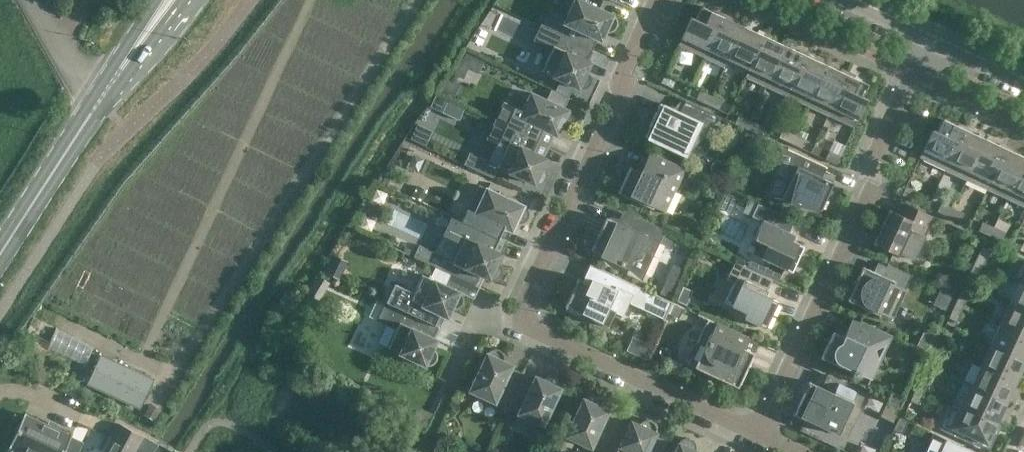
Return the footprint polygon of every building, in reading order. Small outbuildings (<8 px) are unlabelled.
[(582,0),(574,0),(567,15),(548,6),(540,25),(592,50),(593,48),(597,39),(600,40),(605,31),(607,32),(608,32),(611,31),(612,31),(614,30),(615,28),(616,27),(617,26),(617,25),(617,24),(617,22),(617,21),(617,19),(616,18),(615,17),(614,16),(613,15),(612,14),(582,0)] [(678,45),(704,57),(723,16),(701,6),(695,19),(691,16),(678,45)] [(743,26),(723,16),(704,57),(724,67),(728,59),(743,26)] [(591,51),(592,50),(540,25),(531,44),(549,52),(541,70),(578,88),(581,88),(582,88),(584,88),(585,88),(586,87),(588,86),(589,85),(590,83),(591,81),(591,80),(591,78),(591,77),(590,75),(590,74),(589,73),(587,72),(586,71),(590,62),(587,60),(591,51)] [(764,35),(743,26),(728,59),(749,68),(764,35)] [(785,45),(764,35),(749,68),(745,76),(766,86),(785,45)] [(805,55),(785,45),(766,86),(786,96),(805,55)] [(807,105),(826,64),(805,55),(786,96),(807,105)] [(847,74),(826,64),(807,105),(828,115),(847,74)] [(664,74),(660,82),(672,88),(676,79),(664,74)] [(868,84),(847,74),(828,115),(854,127),(867,98),(863,96),(868,84)] [(449,80),(443,92),(454,97),(460,85),(449,80)] [(707,104),(711,95),(700,90),(696,99),(707,104)] [(504,102),(495,121),(548,145),(548,143),(552,134),(553,134),(557,125),(560,127),(562,127),(565,127),(566,127),(567,126),(569,125),(570,124),(571,123),(572,122),(572,120),(573,119),(573,117),(573,116),(572,115),(571,113),(571,112),(570,111),(568,110),(531,92),(522,110),(504,102)] [(722,101),(711,95),(707,104),(718,109),(722,101)] [(719,116),(685,100),(679,112),(660,103),(644,136),(676,150),(684,158),(686,155),(688,156),(688,155),(688,154),(707,133),(711,135),(719,116)] [(746,129),(750,120),(738,115),(734,123),(746,129)] [(945,169),(964,129),(942,118),(937,131),(932,129),(919,157),(945,169)] [(761,125),(750,120),(746,129),(757,134),(761,125)] [(547,147),(548,145),(495,121),(487,139),(496,143),(488,160),(469,152),(464,164),(493,177),(498,166),(534,183),(536,184),(539,184),(540,183),(542,183),(543,182),(544,181),(544,180),(545,179),(546,178),(546,177),(546,175),(546,173),(546,171),(545,170),(544,168),(543,167),(542,166),(539,165),(543,156),(542,156),(547,146),(547,147)] [(417,124),(411,138),(425,144),(432,130),(417,124)] [(741,128),(736,139),(745,144),(750,132),(741,128)] [(790,142),(794,134),(782,128),(778,137),(790,142)] [(966,179),(985,138),(964,129),(945,169),(966,179)] [(805,139),(794,134),(790,142),(801,148),(805,139)] [(986,189),(1005,148),(985,138),(966,179),(986,189)] [(826,167),(827,166),(787,148),(787,149),(793,152),(790,162),(782,159),(769,195),(774,196),(774,197),(821,210),(833,182),(821,176),(825,167),(826,167)] [(1023,162),(1023,156),(1005,148),(986,189),(1007,198),(1023,162)] [(836,164),(840,155),(829,150),(825,159),(836,164)] [(618,192),(652,208),(653,206),(664,211),(684,169),(649,153),(649,154),(651,155),(643,172),(630,166),(618,192)] [(1007,198),(1023,206),(1023,162),(1007,198)] [(512,231),(516,222),(518,223),(519,223),(521,222),(522,222),(524,221),(525,221),(526,220),(527,219),(528,217),(528,216),(528,215),(528,213),(528,212),(528,211),(528,210),(527,208),(526,207),(525,206),(524,205),(479,184),(462,221),(503,240),(504,239),(508,229),(508,230),(508,229),(512,231)] [(416,186),(411,197),(422,202),(427,191),(416,186)] [(917,191),(906,186),(902,195),(913,200),(917,191)] [(723,191),(717,206),(728,211),(735,197),(723,191)] [(915,258),(934,216),(933,216),(902,202),(902,201),(901,201),(896,212),(889,209),(881,227),(874,230),(877,237),(873,244),(874,244),(875,244),(898,255),(899,256),(900,252),(915,258)] [(948,216),(952,208),(941,202),(937,211),(948,216)] [(789,232),(794,220),(757,203),(751,216),(762,221),(754,239),(758,241),(763,253),(761,257),(792,272),(804,246),(792,240),(795,235),(789,232)] [(964,213),(952,208),(948,216),(960,221),(964,213)] [(498,252),(503,240),(462,221),(451,216),(434,251),(418,244),(413,256),(446,271),(451,260),(489,279),(492,279),(494,279),(496,278),(498,278),(499,277),(500,276),(501,274),(501,273),(502,272),(502,270),(502,269),(502,268),(501,266),(500,264),(499,263),(497,262),(501,253),(498,252)] [(663,228),(637,216),(631,229),(606,217),(591,250),(642,273),(663,228)] [(990,235),(994,227),(982,222),(978,230),(990,235)] [(1005,232),(994,227),(990,235),(1001,241),(1005,232)] [(990,249),(982,246),(975,261),(983,265),(990,249)] [(334,275),(339,263),(330,259),(324,271),(334,275)] [(735,261),(727,279),(734,282),(725,302),(747,312),(744,317),(766,327),(778,301),(765,295),(773,279),(735,261)] [(976,280),(983,265),(975,261),(968,276),(976,280)] [(659,294),(672,299),(685,269),(673,264),(659,294)] [(887,264),(886,266),(887,266),(883,274),(882,275),(863,266),(847,300),(891,320),(912,275),(887,264)] [(672,302),(638,286),(595,266),(595,267),(596,268),(588,284),(578,280),(579,278),(578,278),(565,307),(566,307),(565,309),(578,315),(579,313),(608,327),(609,326),(608,326),(615,311),(622,315),(628,302),(663,318),(663,319),(664,320),(672,302)] [(459,291),(442,283),(421,274),(413,292),(395,283),(386,302),(439,326),(439,325),(443,315),(444,316),(444,315),(447,317),(451,308),(452,308),(453,309),(456,308),(458,308),(459,307),(460,306),(461,305),(463,303),(463,302),(464,300),(463,298),(463,296),(462,294),(461,293),(460,292),(459,291)] [(318,277),(306,300),(317,305),(328,282),(318,277)] [(942,284),(939,289),(952,294),(958,282),(952,280),(942,284)] [(1020,282),(1010,303),(1023,309),(1023,284),(1020,282)] [(683,303),(689,289),(680,285),(674,298),(683,303)] [(970,291),(963,287),(955,302),(963,306),(970,291)] [(946,308),(952,294),(939,289),(939,288),(932,301),(946,308)] [(433,337),(437,328),(438,328),(439,326),(386,302),(377,298),(375,301),(368,316),(377,321),(386,325),(378,343),(387,347),(425,364),(425,365),(426,365),(427,365),(428,365),(429,365),(430,365),(431,365),(431,364),(432,364),(433,364),(433,363),(434,363),(434,362),(435,362),(435,361),(436,361),(436,360),(437,359),(437,358),(437,357),(437,356),(437,355),(437,354),(437,353),(436,352),(436,351),(435,350),(434,349),(434,348),(433,348),(432,348),(429,346),(434,337),(433,337)] [(672,302),(667,313),(668,313),(678,318),(683,308),(683,307),(672,302)] [(956,321),(963,306),(955,302),(948,318),(956,321)] [(1010,303),(1000,323),(1023,334),(1023,309),(1010,303)] [(738,387),(740,383),(754,353),(750,351),(750,352),(743,348),(741,347),(745,337),(747,338),(748,337),(698,313),(697,315),(708,319),(697,342),(695,344),(693,345),(692,347),(691,349),(690,351),(690,354),(689,355),(689,357),(690,358),(687,364),(703,371),(704,373),(706,375),(709,377),(711,378),(713,378),(715,379),(718,379),(719,378),(738,387)] [(833,331),(821,357),(852,372),(851,374),(858,377),(859,375),(870,380),(891,335),(853,317),(844,336),(833,331)] [(1000,323),(991,344),(1023,359),(1023,334),(1000,323)] [(946,330),(938,326),(931,341),(939,345),(946,330)] [(56,330),(52,347),(89,358),(94,341),(56,330)] [(649,353),(651,341),(632,338),(630,349),(649,353)] [(932,360),(939,345),(931,341),(924,356),(932,360)] [(1023,363),(1023,359),(991,344),(981,365),(1016,381),(1023,363)] [(506,407),(522,373),(520,373),(511,369),(511,368),(512,365),(504,361),(504,360),(504,358),(504,357),(504,355),(503,354),(503,352),(502,351),(501,350),(498,349),(496,348),(494,348),(492,349),(490,349),(489,350),(488,352),(487,353),(469,390),(506,407)] [(152,379),(102,356),(101,356),(89,383),(140,406),(152,379)] [(1006,401),(1016,381),(981,365),(972,385),(1006,401)] [(924,370),(917,385),(925,389),(932,374),(924,370)] [(524,374),(522,373),(506,407),(543,425),(560,387),(560,386),(561,385),(561,383),(560,382),(560,380),(559,379),(558,378),(557,377),(555,375),(554,375),(552,375),(551,374),(549,375),(548,375),(546,376),(545,377),(544,378),(543,379),(535,375),(533,378),(533,379),(523,374),(524,374)] [(866,392),(827,374),(821,387),(809,381),(794,414),(838,434),(839,431),(845,433),(858,405),(859,406),(866,392)] [(918,404),(925,389),(917,385),(910,400),(918,404)] [(997,422),(1006,401),(972,385),(962,406),(997,422)] [(887,402),(900,407),(904,398),(892,392),(887,402)] [(618,418),(616,417),(607,413),(606,413),(608,409),(599,405),(600,404),(600,403),(600,401),(600,400),(599,398),(598,397),(598,396),(597,395),(594,394),(592,393),(590,393),(588,393),(586,394),(584,395),(583,396),(582,397),(565,435),(602,451),(618,418)] [(894,419),(899,409),(886,403),(882,413),(894,419)] [(987,443),(997,422),(962,406),(952,427),(987,443)] [(24,413),(10,445),(11,446),(11,445),(26,451),(64,451),(72,435),(71,435),(70,435),(55,428),(54,427),(54,428),(48,425),(49,425),(47,424),(47,425),(25,414),(26,414),(24,413)] [(618,418),(602,451),(646,451),(656,432),(656,430),(656,429),(656,428),(656,426),(656,425),(655,423),(654,422),(653,421),(651,420),(650,419),(648,419),(646,419),(645,419),(643,420),(642,420),(641,421),(640,423),(639,424),(630,420),(629,423),(628,423),(619,419),(619,418),(618,418)] [(901,431),(906,421),(899,418),(894,428),(901,431)] [(119,420),(104,451),(133,451),(143,431),(119,420)] [(934,433),(925,451),(974,451),(934,433)] [(695,450),(696,449),(696,448),(696,446),(695,444),(695,443),(694,441),(693,440),(692,439),(691,439),(689,438),(688,437),(686,437),(685,438),(683,438),(682,439),(680,440),(679,441),(678,442),(674,451),(699,451),(695,450)]
